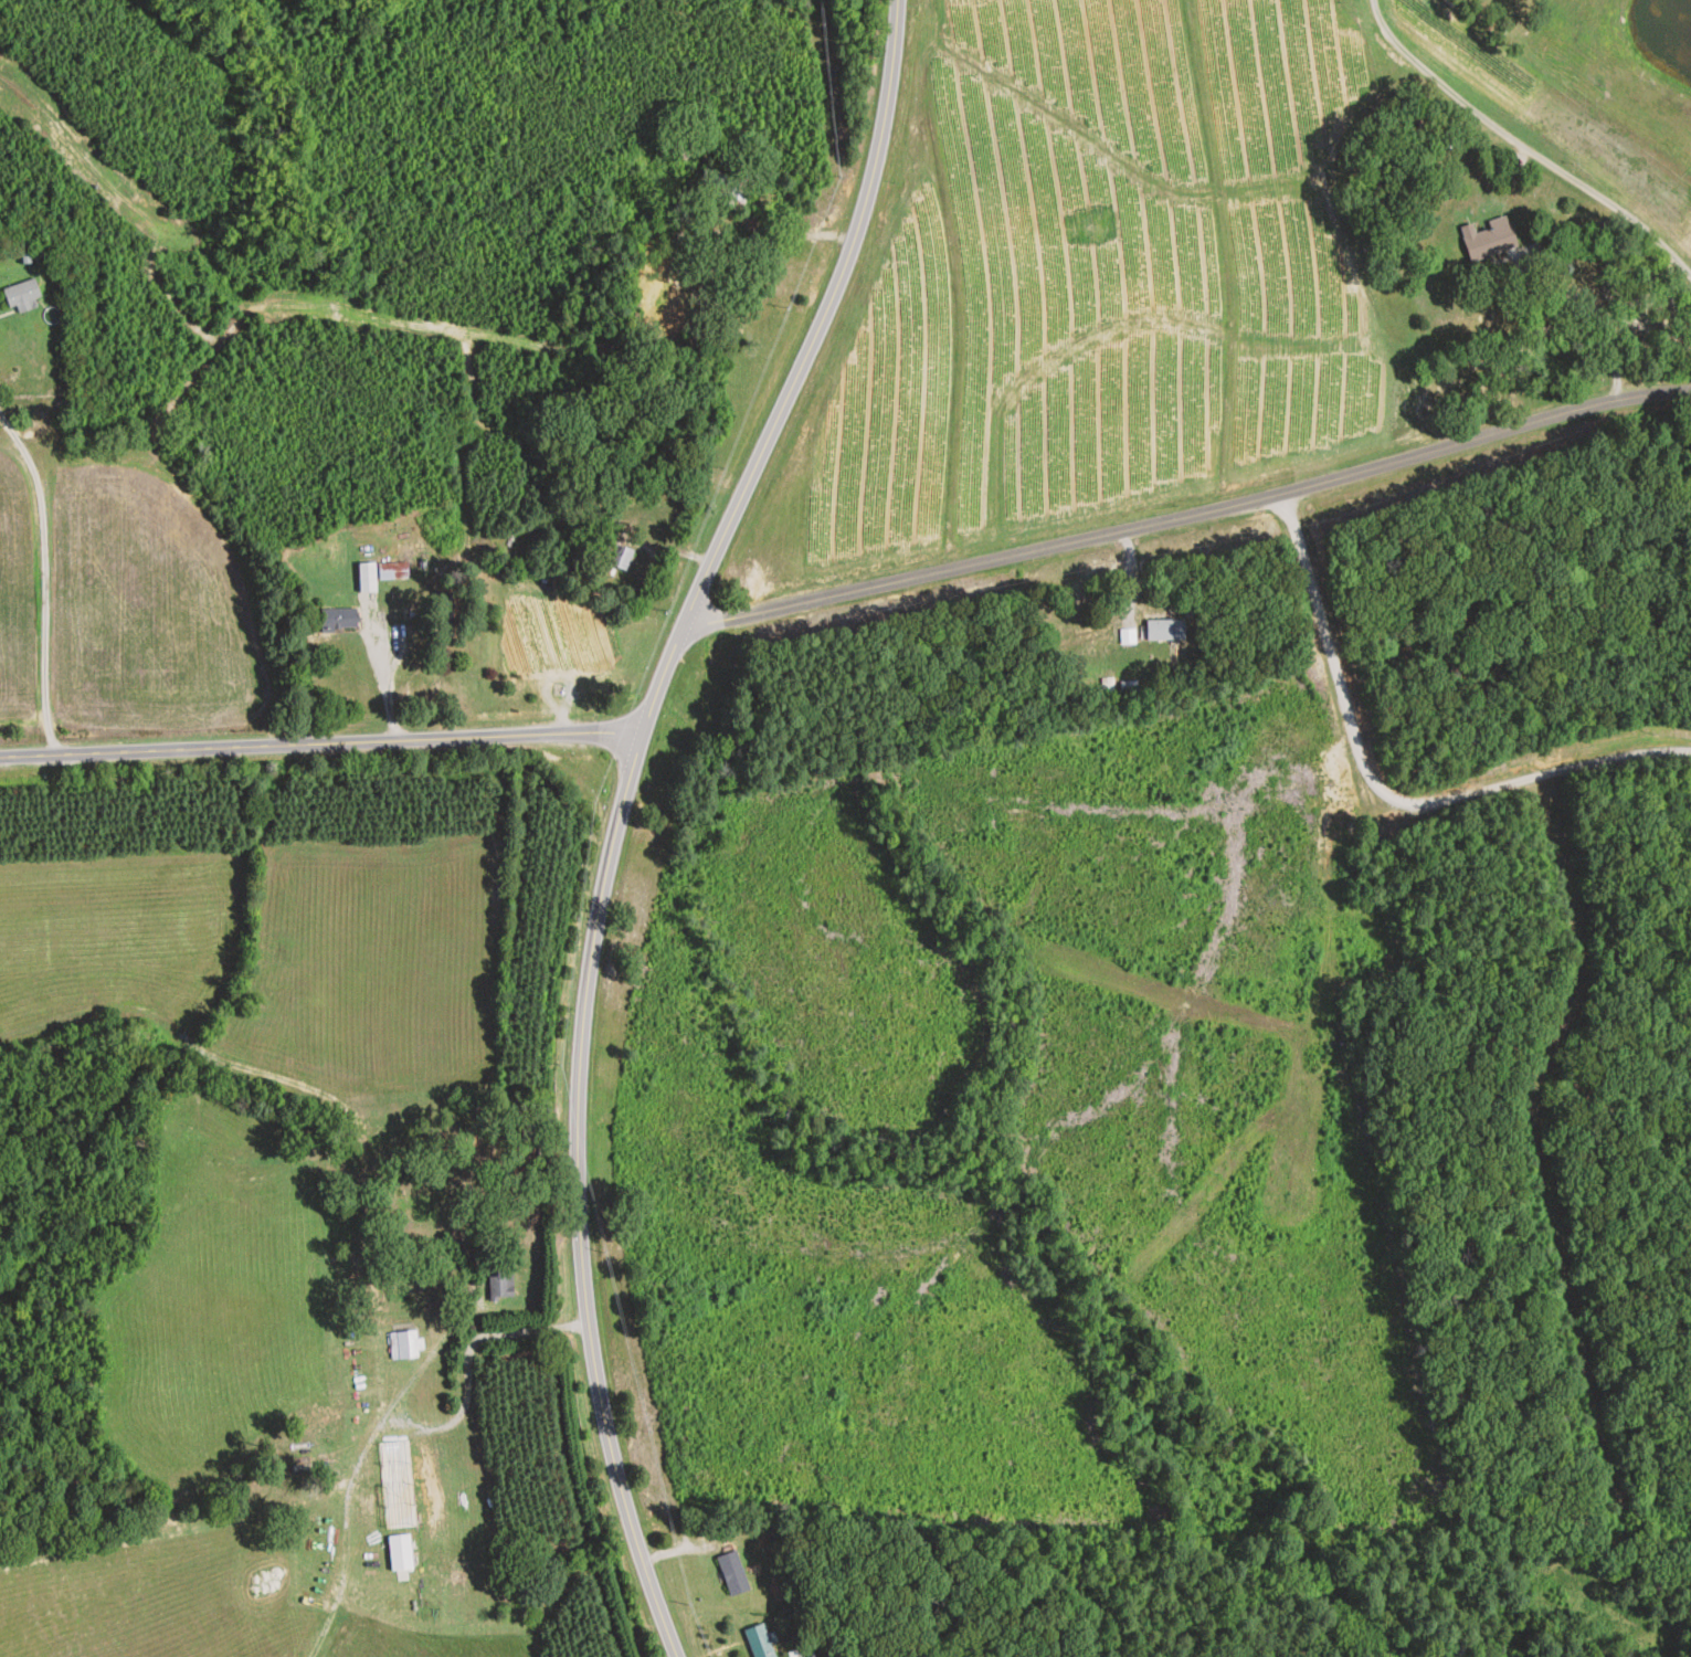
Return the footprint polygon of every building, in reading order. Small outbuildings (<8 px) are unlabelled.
[(1471,263),(1517,248),(1506,216),(1486,223),(1488,230),(1476,234),(1473,224),(1459,228),(1471,263)] [(39,298),(34,280),(2,289),(8,310),(16,308),(18,314),(37,309),(35,299),(39,298)] [(606,565),(626,572),(634,551),(614,544),(606,565)] [(320,610),(320,631),(357,631),(357,610),(320,610)] [(1147,641),(1185,641),(1185,621),(1147,621),(1147,641)] [(1122,644),(1135,644),(1135,631),(1122,631),(1122,644)] [(513,1272),(489,1272),(489,1301),(513,1301),(513,1272)] [(424,1351),(424,1341),(416,1341),(416,1333),(391,1333),(391,1360),(418,1360),(418,1351),(424,1351)] [(381,1470),(387,1503),(405,1500),(399,1467),(381,1470)] [(730,1598),(750,1591),(736,1551),(716,1558),(730,1598)] [(777,1642),(773,1632),(767,1634),(763,1624),(744,1631),(753,1656),(776,1656),(771,1644),(777,1642)]
